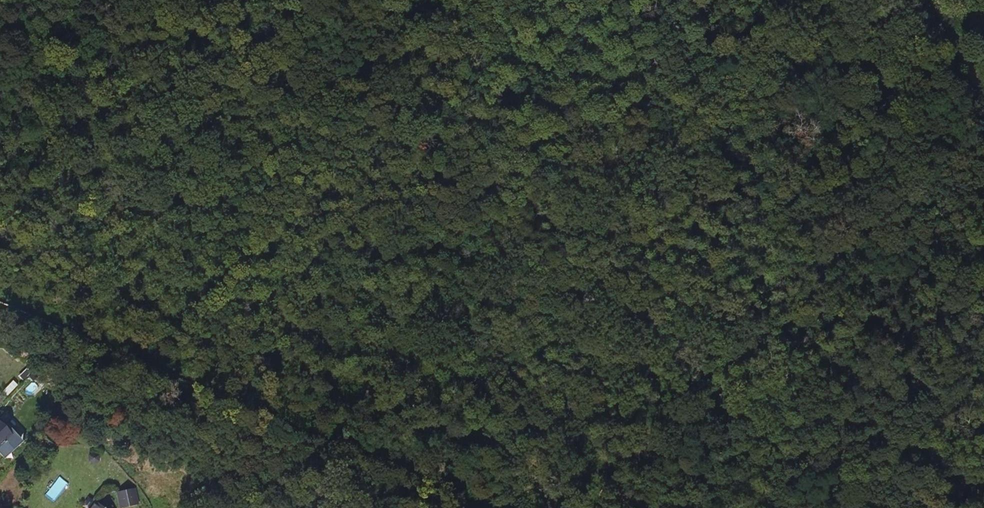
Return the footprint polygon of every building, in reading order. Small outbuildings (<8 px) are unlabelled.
[(24,444),(6,424),(2,427),(0,425),(0,455),(5,461),(24,444)] [(116,492),(119,507),(123,507),(139,505),(136,488),(116,492)]
